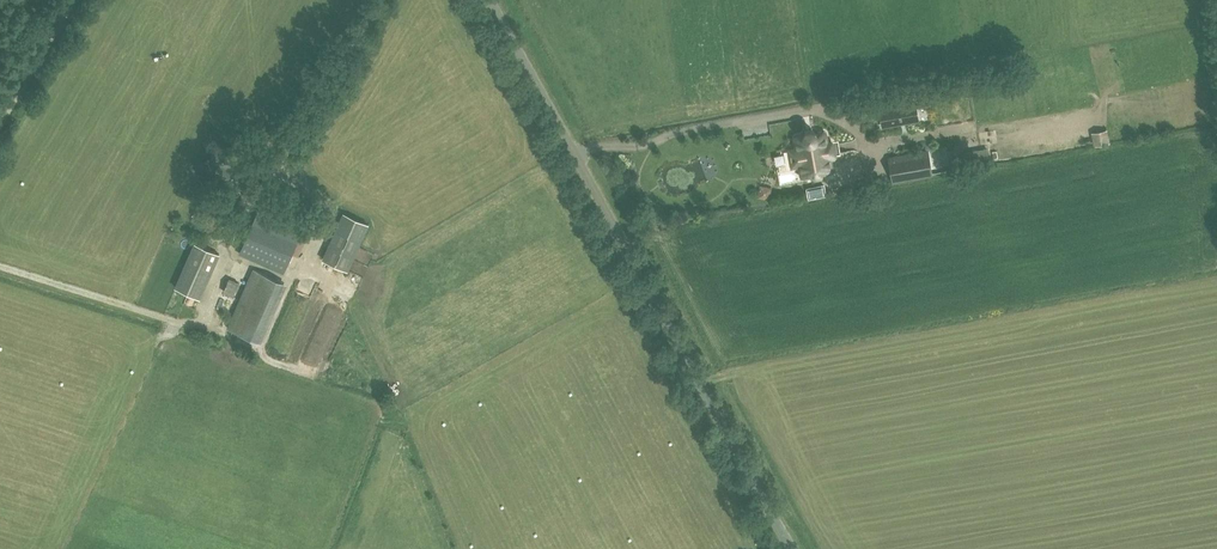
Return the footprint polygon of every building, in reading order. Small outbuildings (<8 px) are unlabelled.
[(871,108),(869,94),(856,97),(858,110),(871,108)] [(917,119),(914,102),(880,108),(883,125),(917,119)] [(834,155),(834,154),(833,144),(832,143),(831,142),(830,142),(826,143),(825,134),(825,133),(824,133),(824,132),(823,132),(822,132),(816,133),(815,132),(815,131),(814,131),(813,130),(812,130),(811,128),(806,129),(806,130),(805,131),(805,132),(804,132),(804,133),(803,134),(803,135),(796,136),(796,137),(795,137),(795,138),(795,139),(801,174),(802,175),(802,176),(803,176),(804,176),(812,175),(812,177),(812,178),(813,178),(814,179),(815,179),(820,178),(821,177),(821,176),(822,176),(822,175),(821,173),(829,171),(830,171),(831,170),(831,169),(829,157),(832,157),(833,156),(834,156),(834,155)] [(240,189),(249,170),(230,161),(235,150),(217,142),(208,162),(217,167),(213,177),(221,180),(221,181),(229,185),(229,184),(240,189)] [(927,161),(924,146),(924,142),(887,149),(891,172),(927,165),(927,161)] [(940,154),(941,162),(952,161),(951,153),(940,154)] [(799,173),(783,176),(785,186),(800,183),(799,173)] [(304,222),(261,203),(239,252),(283,271),(304,222)] [(343,214),(322,260),(345,271),(367,225),(343,214)] [(194,242),(173,286),(197,297),(218,253),(194,242)] [(253,268),(227,327),(251,337),(277,278),(253,268)] [(362,329),(354,334),(359,342),(367,337),(362,329)]
